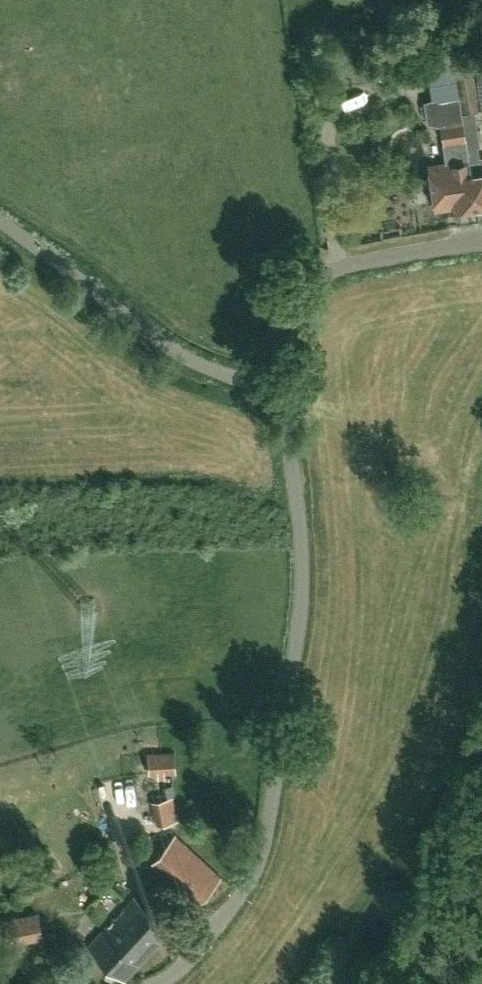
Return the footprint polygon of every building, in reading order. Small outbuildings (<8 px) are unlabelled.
[(458,94),(454,63),(452,47),(430,50),(437,96),(458,94)] [(481,205),(481,157),(479,158),(477,145),(479,145),(478,140),(481,139),(480,129),(477,129),(474,111),(466,61),(454,63),(458,94),(460,107),(462,113),(476,206),(481,205)] [(455,208),(455,209),(476,206),(462,113),(460,107),(441,110),(443,124),(442,124),(447,158),(450,158),(451,160),(428,163),(435,211),(455,208)] [(148,774),(176,773),(175,750),(148,752),(148,774)] [(166,827),(187,826),(186,799),(165,800),(166,827)] [(221,876),(181,839),(176,834),(172,839),(151,862),(197,903),(221,876)] [(125,978),(169,931),(133,897),(89,945),(125,978)] [(9,943),(44,937),(39,912),(6,918),(9,943)]
